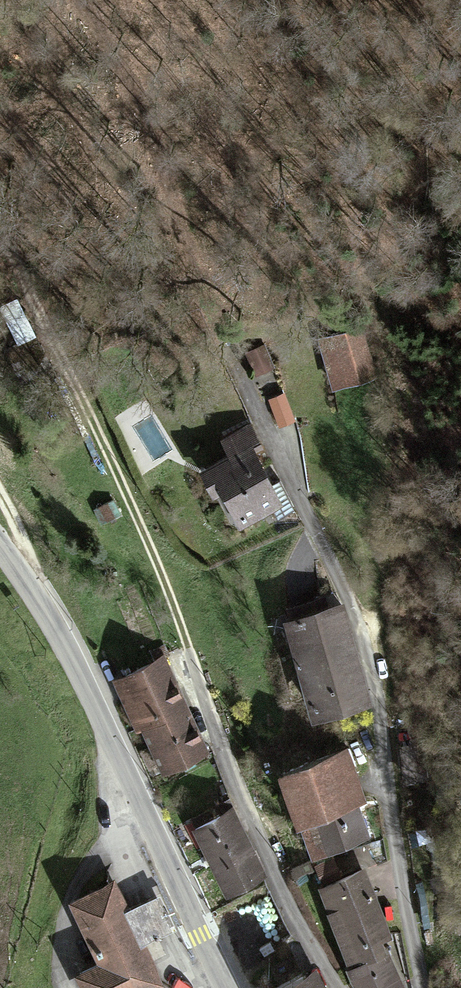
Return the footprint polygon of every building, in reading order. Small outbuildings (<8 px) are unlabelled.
[(2,313),(24,361),(43,352),(21,304),(2,313)] [(324,343),(339,400),(384,388),(369,331),(324,343)] [(247,357),(258,381),(276,373),(265,349),(247,357)] [(234,531),(278,509),(253,459),(262,455),(250,430),(218,446),(225,460),(204,471),(234,531)] [(280,622),(306,725),(364,711),(339,608),(280,622)] [(141,733),(160,775),(206,754),(164,661),(110,686),(132,737),(141,733)] [(297,823),(309,862),(368,843),(354,801),(362,799),(346,749),(269,774),(286,827),(297,823)] [(192,831),(225,898),(265,878),(231,812),(192,831)] [(316,870),(322,888),(347,879),(340,861),(316,870)] [(353,987),(402,987),(386,943),(394,940),(368,871),(347,879),(322,888),(317,890),(353,987)] [(78,987),(155,987),(160,986),(144,951),(137,954),(117,913),(122,910),(111,886),(67,907),(96,968),(74,979),(78,987)] [(314,969),(278,987),(325,987),(314,969)]
